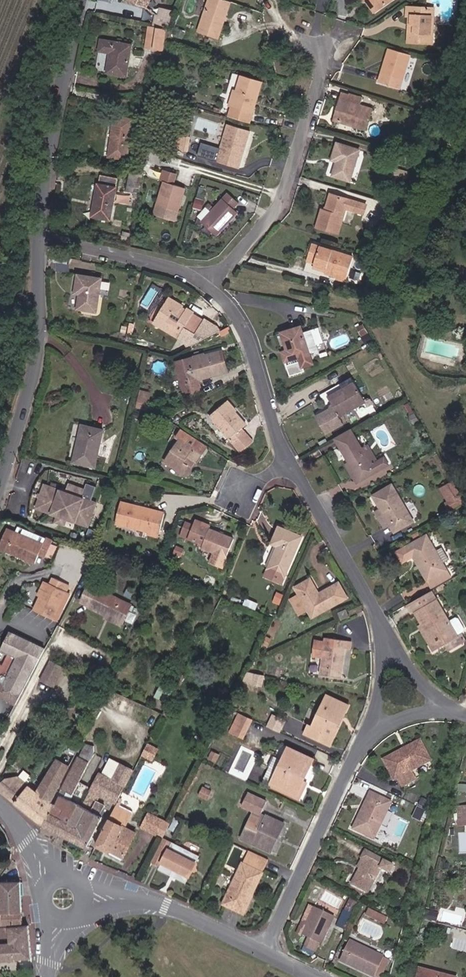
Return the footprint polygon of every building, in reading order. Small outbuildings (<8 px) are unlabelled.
[(135,5),(143,9),(146,0),(137,0),(135,5)] [(198,30),(218,37),(231,0),(208,0),(198,30)] [(369,2),(375,12),(395,0),(371,0),(369,2)] [(166,21),(171,13),(154,10),(152,17),(166,21)] [(432,13),(406,10),(406,17),(409,17),(408,25),(406,45),(429,46),(432,13)] [(162,46),(164,26),(147,23),(144,44),(162,46)] [(129,42),(99,38),(98,48),(109,49),(107,70),(126,73),(129,42)] [(409,55),(389,49),(377,83),(397,89),(409,55)] [(242,74),(229,113),(251,121),(263,80),(242,74)] [(361,99),(343,93),(335,120),(366,131),(372,111),(359,106),(361,99)] [(141,109),(153,111),(156,98),(144,95),(141,109)] [(136,118),(118,114),(110,151),(129,155),(136,118)] [(250,130),(229,123),(216,160),(237,167),(243,149),(241,149),(243,145),(245,146),(250,130)] [(361,150),(340,144),(335,159),(340,161),(334,176),(350,181),(355,167),(361,150)] [(327,173),(332,175),(336,162),(332,161),(327,173)] [(141,188),(144,168),(131,165),(127,186),(141,188)] [(108,214),(116,174),(100,171),(94,212),(108,214)] [(184,188),(165,181),(158,203),(177,210),(184,188)] [(220,223),(223,226),(236,212),(231,207),(238,200),(226,190),(201,217),(214,230),(220,223)] [(332,192),(326,210),(322,209),(317,225),(339,233),(347,208),(365,213),(367,205),(332,192)] [(220,223),(214,230),(216,233),(223,226),(220,223)] [(180,229),(167,226),(165,233),(163,233),(161,240),(175,244),(180,229)] [(313,244),(309,257),(317,260),(315,265),(326,268),(325,271),(335,274),(345,277),(352,257),(313,244)] [(100,277),(80,274),(77,291),(81,292),(78,307),(95,310),(100,277)] [(169,297),(154,322),(179,337),(186,327),(196,333),(204,321),(193,314),(194,313),(169,297)] [(300,325),(283,330),(289,347),(282,349),(285,359),(298,354),(302,365),(313,361),(300,325)] [(176,363),(183,388),(191,386),(199,383),(198,381),(227,372),(221,351),(203,356),(203,355),(176,363)] [(322,406),(329,403),(324,394),(337,387),(338,389),(354,381),(352,374),(316,393),(322,406)] [(324,394),(329,403),(336,415),(367,398),(356,379),(354,381),(338,389),(337,387),(324,394)] [(201,389),(199,383),(191,386),(183,388),(185,394),(201,389)] [(149,408),(152,391),(141,389),(138,406),(149,408)] [(235,408),(227,399),(209,412),(235,450),(248,441),(237,426),(241,423),(232,410),(235,408)] [(360,408),(344,414),(347,422),(363,416),(360,408)] [(105,426),(83,421),(75,458),(95,463),(105,426)] [(105,425),(105,426),(95,463),(98,463),(107,426),(105,425)] [(176,434),(179,435),(166,458),(184,469),(189,461),(184,458),(188,452),(197,457),(207,442),(182,425),(176,434)] [(382,458),(373,462),(370,464),(360,448),(348,427),(330,437),(346,463),(356,481),(386,466),(382,458)] [(370,464),(373,462),(364,446),(360,448),(370,464)] [(353,484),(356,481),(346,463),(342,465),(353,484)] [(455,481),(446,486),(455,501),(463,495),(455,481)] [(65,491),(43,483),(35,507),(66,518),(87,525),(95,501),(74,494),(65,491)] [(412,520),(391,483),(372,494),(379,507),(373,510),(383,527),(388,524),(392,531),(412,520)] [(67,484),(65,491),(74,494),(76,488),(67,484)] [(132,506),(134,500),(123,497),(117,519),(149,527),(148,531),(160,534),(166,508),(155,505),(154,511),(132,506)] [(154,511),(155,505),(134,500),(132,506),(154,511)] [(63,524),(66,518),(57,514),(54,521),(63,524)] [(233,536),(200,523),(201,519),(196,518),(194,523),(186,520),(181,533),(203,541),(202,544),(221,552),(219,559),(223,561),(233,536)] [(7,522),(4,529),(40,545),(43,538),(7,522)] [(302,535),(279,525),(272,542),(278,545),(268,567),(285,574),(302,535)] [(4,529),(2,533),(10,537),(12,532),(4,529)] [(32,563),(36,553),(44,557),(51,542),(43,538),(40,545),(12,532),(10,537),(2,533),(0,538),(0,549),(32,563)] [(434,551),(424,534),(395,551),(400,560),(411,553),(430,586),(448,575),(434,551)] [(221,552),(214,549),(211,556),(219,559),(221,552)] [(314,578),(297,587),(315,617),(351,597),(343,581),(322,593),(314,578)] [(49,589),(43,587),(37,601),(32,615),(51,623),(67,587),(56,582),(52,580),(49,589)] [(91,583),(82,601),(121,621),(130,603),(91,583)] [(37,601),(43,587),(40,585),(33,600),(37,601)] [(429,591),(407,604),(412,614),(415,613),(422,624),(432,641),(426,645),(431,652),(441,646),(456,637),(455,635),(447,622),(429,591)] [(348,621),(356,618),(351,607),(343,612),(348,621)] [(104,617),(119,625),(121,621),(106,613),(104,617)] [(454,618),(447,622),(455,635),(461,631),(462,628),(456,618),(454,618)] [(416,628),(426,645),(432,641),(422,624),(416,628)] [(0,665),(0,698),(13,705),(20,690),(41,648),(9,632),(0,650),(8,654),(1,666),(0,665)] [(461,634),(456,637),(441,646),(445,653),(465,641),(461,634)] [(317,641),(316,650),(325,652),(324,658),(322,674),(343,676),(348,648),(353,648),(354,640),(328,636),(327,642),(317,641)] [(54,689),(65,669),(52,662),(41,682),(54,689)] [(253,685),(263,687),(266,677),(256,674),(253,685)] [(304,731),(320,739),(325,730),(329,733),(340,714),(345,716),(350,703),(326,694),(313,724),(308,722),(304,731)] [(132,701),(146,707),(149,701),(135,695),(132,701)] [(332,744),(345,716),(340,714),(329,733),(325,730),(320,739),(332,744)] [(243,741),(252,721),(239,715),(230,734),(243,741)] [(87,744),(84,752),(94,755),(95,747),(87,744)] [(420,744),(415,746),(421,757),(427,754),(420,744)] [(285,745),(279,758),(272,755),(262,777),(274,783),(299,793),(304,781),(314,758),(285,745)] [(431,763),(427,754),(421,757),(415,746),(408,751),(409,753),(403,757),(401,755),(385,763),(395,783),(399,781),(403,789),(418,782),(413,773),(431,763)] [(43,828),(44,827),(52,804),(50,803),(74,756),(64,749),(38,791),(17,777),(3,781),(0,784),(0,793),(43,828)] [(149,766),(155,754),(145,750),(140,762),(149,766)] [(79,758),(90,763),(94,755),(84,752),(79,758)] [(55,806),(52,804),(44,827),(87,848),(104,817),(92,812),(82,808),(71,803),(76,796),(73,796),(90,763),(79,758),(79,757),(57,797),(60,798),(55,806)] [(122,767),(120,766),(112,781),(102,777),(99,775),(92,791),(101,796),(116,805),(132,772),(126,770),(129,764),(124,762),(122,767)] [(110,762),(102,777),(112,781),(120,766),(110,762)] [(300,798),(308,782),(304,781),(299,793),(274,783),(273,786),(300,798)] [(208,800),(212,791),(204,787),(199,796),(208,800)] [(101,796),(92,791),(82,808),(92,812),(101,796)] [(272,800),(254,792),(248,803),(259,808),(266,811),(272,800)] [(395,803),(373,794),(356,831),(377,840),(395,803)] [(117,806),(96,847),(122,861),(136,834),(125,828),(133,813),(117,806)] [(259,808),(254,818),(267,824),(273,814),(266,811),(259,808)] [(465,827),(465,826),(465,810),(458,810),(459,827),(465,827)] [(287,821),(273,814),(267,824),(254,818),(246,834),(275,848),(287,821)] [(149,820),(142,834),(153,839),(160,825),(149,820)] [(169,829),(160,825),(153,839),(162,844),(169,829)] [(165,841),(161,850),(168,853),(161,870),(160,872),(186,885),(200,859),(165,841)] [(153,865),(161,870),(168,853),(161,850),(153,865)] [(368,850),(364,858),(367,859),(352,887),(371,896),(384,868),(391,871),(395,863),(368,850)] [(249,851),(243,861),(264,870),(269,860),(249,851)] [(251,894),(264,870),(243,861),(226,894),(229,896),(225,904),(244,912),(248,903),(245,901),(249,893),(251,894)] [(145,871),(148,865),(142,862),(139,868),(145,871)] [(0,883),(0,904),(1,904),(1,910),(1,913),(22,913),(22,883),(0,883)] [(22,913),(1,913),(1,910),(1,904),(0,904),(0,924),(23,924),(22,913)] [(306,924),(301,935),(320,943),(332,918),(313,908),(306,924)] [(377,919),(380,913),(373,909),(370,916),(377,919)] [(388,925),(391,918),(380,913),(377,919),(388,925)] [(300,938),(301,935),(306,924),(299,921),(293,934),(300,938)] [(12,927),(11,932),(0,932),(0,958),(33,957),(30,926),(12,927)] [(340,960),(372,975),(381,956),(349,941),(340,960)] [(381,956),(372,975),(376,976),(379,976),(388,959),(381,956)]
